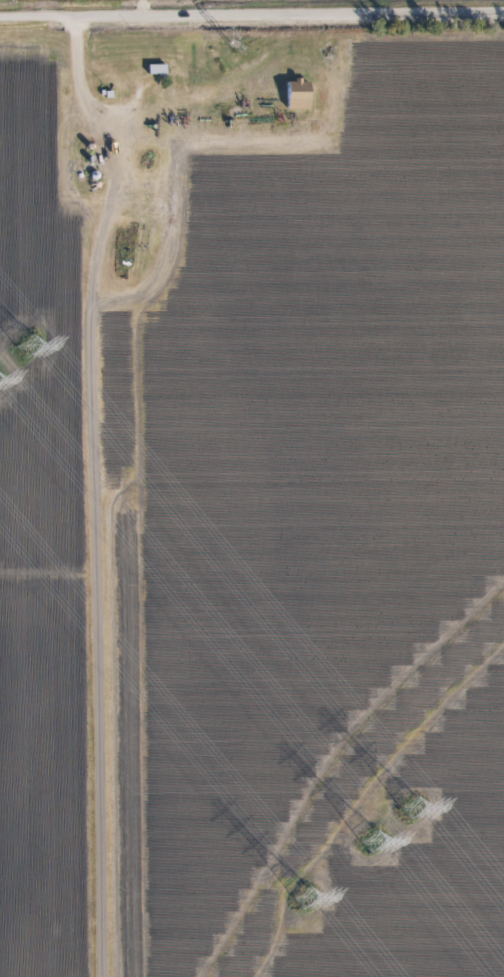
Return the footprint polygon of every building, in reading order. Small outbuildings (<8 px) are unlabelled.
[(165,66),(147,66),(148,76),(165,76),(165,66)] [(307,111),(308,82),(286,81),(285,110),(307,111)]
